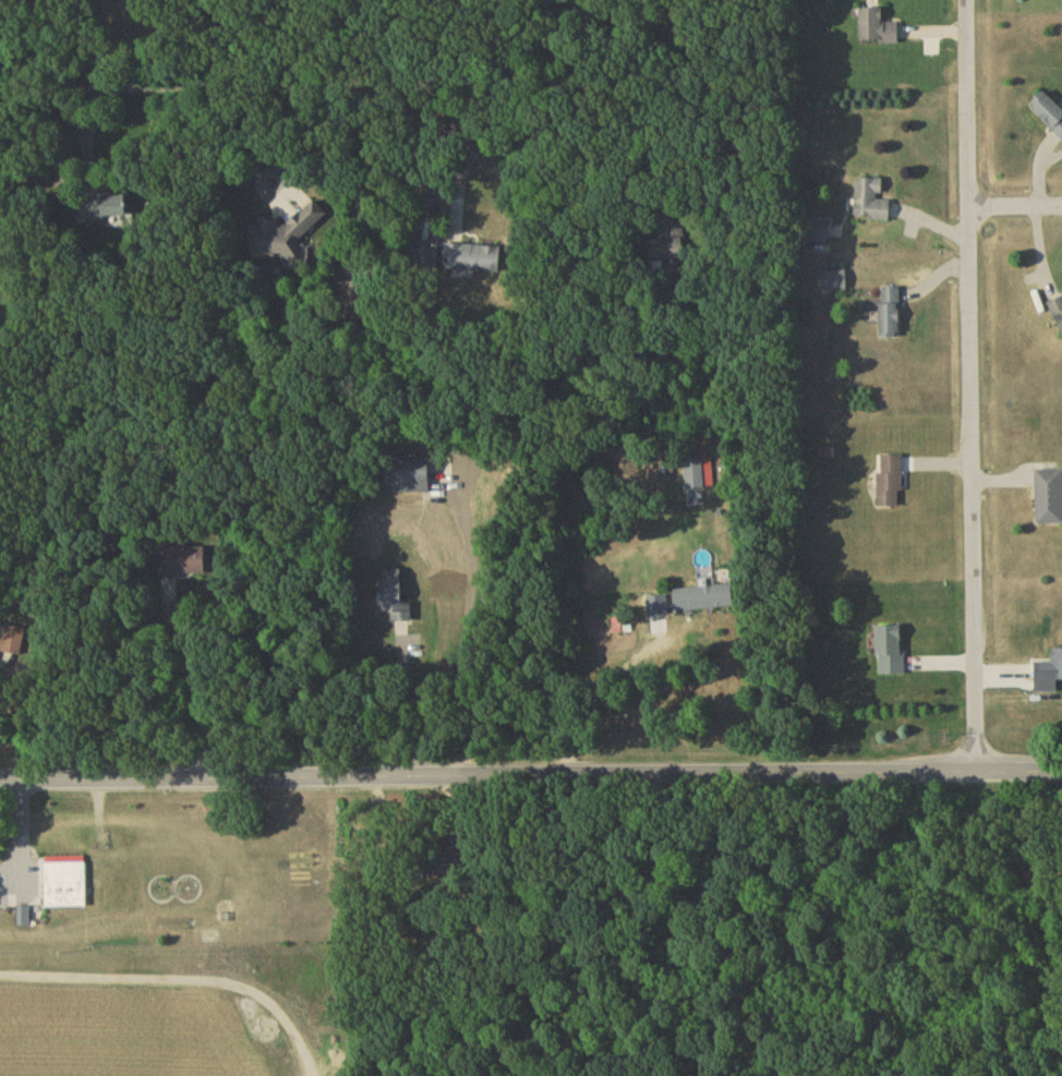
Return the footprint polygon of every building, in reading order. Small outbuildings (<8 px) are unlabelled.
[(900,47),(900,26),(885,26),(885,12),(861,12),(861,47),(900,47)] [(1045,95),(1030,110),(1061,142),(1061,112),(1045,95)] [(892,204),(883,204),(883,182),(857,182),(856,224),(892,225),(892,204)] [(127,222),(127,200),(90,200),(90,222),(127,222)] [(251,224),(248,261),(300,265),(302,232),(321,233),(323,211),(300,209),(299,227),(251,224)] [(684,262),(682,226),(647,227),(648,264),(684,262)] [(501,275),(502,248),(446,247),(445,274),(501,275)] [(821,274),(821,293),(848,293),(848,274),(821,274)] [(882,340),(901,340),(901,290),(882,290),(882,340)] [(1061,333),(1061,299),(1050,305),(1061,333)] [(879,509),(904,509),(904,457),(879,457),(879,509)] [(384,461),(384,497),(430,497),(430,461),(384,461)] [(712,491),(712,462),(685,462),(685,491),(712,491)] [(1037,526),(1061,526),(1061,473),(1037,473),(1037,526)] [(206,577),(206,551),(155,551),(155,577),(206,577)] [(403,606),(403,573),(380,573),(380,615),(392,615),(392,625),(412,625),(412,606),(403,606)] [(735,610),(733,587),(674,592),(675,614),(735,610)] [(4,628),(2,642),(0,641),(0,655),(21,658),(24,631),(4,628)] [(879,677),(905,677),(904,628),(878,629),(879,677)] [(1061,682),(1061,651),(1053,651),(1053,666),(1040,666),(1040,682),(1061,682)] [(86,865),(45,865),(45,909),(86,909),(86,865)] [(30,928),(30,910),(17,910),(17,928),(30,928)]
